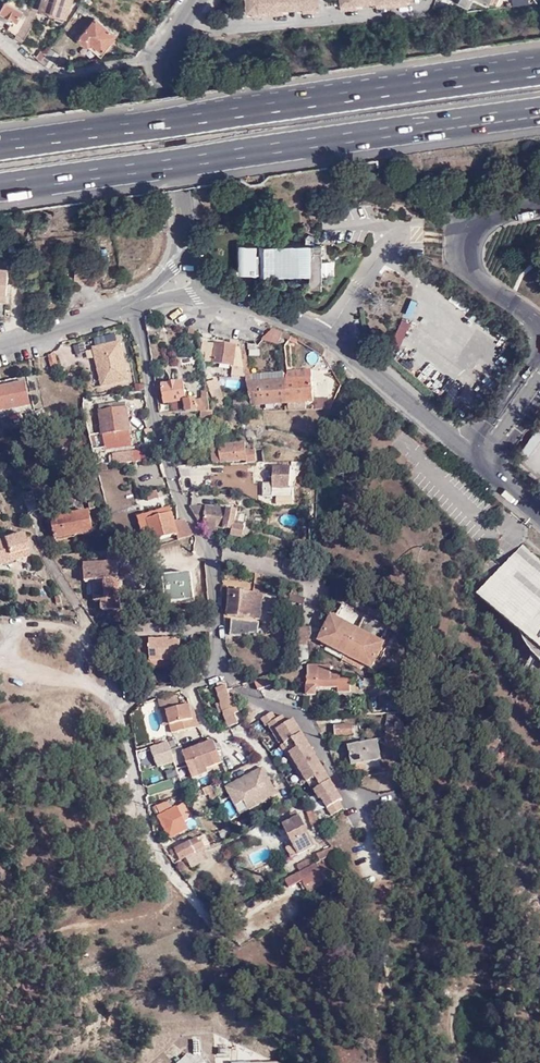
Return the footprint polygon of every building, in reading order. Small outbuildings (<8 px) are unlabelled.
[(27,11),(31,4),(20,0),(17,7),(27,11)] [(39,12),(64,20),(70,0),(43,0),(39,12)] [(267,0),(246,0),(247,11),(252,11),(259,10),(260,15),(268,15),(267,0)] [(288,0),(267,0),(268,15),(277,14),(277,9),(283,9),(289,8),(289,2),(288,0)] [(297,1),(297,8),(303,7),(310,6),(310,12),(319,11),(319,0),(297,0),(297,1)] [(341,9),(350,9),(350,4),(357,3),(363,3),(362,0),(340,0),(341,9)] [(458,2),(468,9),(473,0),(459,0),(458,2)] [(17,34),(27,11),(17,7),(5,2),(0,13),(0,20),(10,25),(9,27),(17,34)] [(27,11),(34,14),(38,7),(31,4),(27,11)] [(27,11),(17,34),(24,39),(36,15),(34,14),(27,11)] [(116,34),(94,17),(78,38),(99,55),(116,34)] [(43,68),(60,63),(56,50),(39,55),(43,68)] [(304,236),(304,240),(307,242),(309,242),(312,240),(313,237),(312,234),(310,233),(307,233),(305,234),(304,236)] [(309,245),(304,245),(262,244),(262,274),(308,275),(308,289),(320,288),(321,245),(309,245)] [(73,277),(103,279),(104,269),(75,266),(73,277)] [(5,302),(9,271),(0,270),(0,302),(5,302)] [(410,300),(403,317),(410,320),(417,304),(410,300)] [(145,317),(147,331),(158,334),(161,321),(145,317)] [(397,319),(386,344),(399,349),(409,324),(397,319)] [(279,338),(288,341),(290,336),(272,328),(262,337),(276,345),(279,338)] [(250,403),(262,403),(260,381),(251,381),(242,340),(237,339),(250,403)] [(236,344),(216,340),(213,361),(233,364),(236,344)] [(128,379),(119,342),(93,348),(96,359),(101,360),(103,368),(98,369),(102,385),(128,379)] [(471,342),(464,352),(473,359),(481,349),(471,342)] [(249,354),(261,354),(261,344),(249,344),(249,354)] [(54,351),(48,355),(51,366),(57,365),(54,351)] [(412,356),(403,367),(425,386),(434,375),(412,356)] [(328,373),(331,370),(324,357),(311,369),(328,373)] [(302,379),(301,370),(290,371),(290,379),(302,379)] [(471,393),(479,378),(467,372),(460,387),(471,393)] [(290,379),(285,379),(287,402),(287,406),(287,409),(304,409),(304,401),(311,401),(310,378),(302,379),(290,379)] [(262,403),(287,402),(285,379),(260,381),(262,403)] [(170,401),(172,411),(193,411),(209,410),(206,390),(200,390),(202,398),(186,398),(183,380),(162,383),(164,402),(170,401)] [(3,411),(30,405),(25,382),(0,388),(0,412),(3,411)] [(226,404),(220,385),(210,389),(215,407),(226,404)] [(129,439),(125,403),(99,407),(103,441),(129,439)] [(44,418),(42,411),(31,414),(32,420),(44,418)] [(247,460),(247,463),(254,463),(255,449),(246,449),(246,441),(212,441),(212,461),(247,460)] [(146,443),(138,442),(137,456),(144,457),(146,443)] [(54,461),(67,458),(64,445),(51,448),(54,461)] [(114,463),(134,461),(133,450),(113,452),(114,463)] [(106,464),(107,464),(111,463),(110,455),(97,456),(98,464),(106,464)] [(25,460),(28,471),(40,468),(36,457),(25,460)] [(71,467),(68,461),(59,464),(62,470),(71,467)] [(187,486),(204,483),(200,464),(183,468),(187,486)] [(261,482),(260,495),(291,497),(292,488),(287,487),(289,467),(273,466),(272,482),(261,482)] [(22,494),(27,512),(39,510),(33,491),(22,494)] [(189,506),(199,524),(231,529),(231,535),(242,536),(244,523),(235,521),(236,510),(207,506),(194,505),(190,505),(189,506)] [(91,531),(88,509),(51,515),(54,536),(91,531)] [(177,535),(178,540),(193,535),(184,520),(174,523),(170,509),(138,518),(145,544),(177,535)] [(297,536),(308,537),(309,527),(298,526),(297,536)] [(21,532),(0,539),(0,564),(29,555),(21,532)] [(539,578),(539,560),(521,544),(512,555),(539,578)] [(512,555),(501,567),(490,558),(471,580),(483,589),(484,587),(529,624),(521,633),(524,635),(539,649),(539,578),(512,555)] [(281,567),(298,571),(300,562),(283,558),(281,567)] [(103,610),(107,610),(120,609),(119,580),(120,580),(118,562),(83,563),(84,582),(94,581),(94,591),(102,591),(102,598),(103,610)] [(173,598),(198,597),(196,568),(171,570),(173,598)] [(259,579),(252,578),(251,589),(258,590),(259,579)] [(520,633),(521,633),(529,624),(484,587),(483,589),(477,597),(520,633)] [(227,615),(260,618),(261,593),(229,590),(227,615)] [(329,619),(382,647),(384,644),(380,642),(388,628),(341,603),(334,617),(331,615),(329,619)] [(120,609),(107,610),(107,620),(120,620),(120,609)] [(258,634),(259,622),(232,619),(230,636),(245,637),(245,635),(249,635),(250,633),(258,634)] [(377,655),(382,647),(329,619),(325,627),(320,635),(316,643),(324,647),(326,642),(363,662),(361,666),(369,671),(373,663),(377,655)] [(320,635),(325,627),(320,623),(315,632),(320,635)] [(296,639),(304,640),(304,629),(308,629),(308,626),(296,626),(296,639)] [(523,639),(526,646),(533,655),(537,659),(539,662),(539,649),(524,635),(521,635),(523,639)] [(150,661),(179,660),(179,641),(167,641),(167,640),(137,640),(138,666),(150,666),(150,661)] [(359,668),(361,666),(363,662),(326,642),(324,647),(323,649),(359,668)] [(382,658),(377,655),(373,663),(378,666),(382,658)] [(333,678),(333,674),(333,669),(310,669),(309,697),(318,697),(318,689),(340,689),(339,695),(352,695),(352,683),(346,683),(346,680),(341,680),(341,678),(333,678)] [(273,677),(257,682),(260,692),(276,687),(273,677)] [(230,692),(228,683),(219,686),(220,691),(218,691),(223,705),(226,715),(230,727),(239,724),(236,716),(240,715),(236,701),(235,700),(232,701),(230,692)] [(179,703),(178,695),(159,700),(165,725),(170,724),(167,710),(189,704),(188,701),(179,703)] [(172,732),(198,726),(195,717),(192,717),(191,711),(189,704),(167,710),(170,724),(172,732)] [(391,719),(391,713),(387,713),(387,725),(396,724),(396,719),(391,719)] [(286,719),(285,718),(279,722),(275,714),(265,721),(269,729),(271,728),(276,735),(281,732),(288,745),(284,748),(284,749),(288,747),(297,762),(294,764),(304,780),(307,778),(311,785),(316,794),(318,793),(323,801),(325,800),(335,817),(347,810),(343,803),(346,802),(328,773),(326,774),(324,771),(326,769),(314,749),(312,751),(309,746),(311,745),(300,727),(297,728),(294,723),(291,726),(286,719)] [(353,725),(335,725),(335,736),(353,736),(353,725)] [(281,732),(276,735),(284,748),(288,745),(281,732)] [(185,757),(193,777),(209,771),(207,767),(222,761),(214,740),(184,751),(183,751),(185,757)] [(352,746),(356,766),(368,763),(382,760),(379,741),(352,746)] [(151,746),(158,766),(175,760),(170,749),(169,744),(167,742),(159,744),(151,746)] [(170,749),(175,760),(185,757),(183,751),(184,751),(182,745),(170,749)] [(288,747),(284,749),(294,764),(297,762),(288,747)] [(356,766),(361,772),(369,771),(368,763),(356,766)] [(264,769),(227,789),(237,807),(246,802),(250,811),(278,796),(264,769)] [(208,792),(211,798),(217,795),(214,790),(211,785),(202,788),(205,794),(208,792)] [(155,805),(171,837),(189,828),(186,821),(194,817),(187,803),(177,807),(173,800),(155,805)] [(292,857),(315,845),(300,816),(299,817),(297,813),(281,822),(293,845),(287,848),(292,857)] [(202,850),(211,845),(206,835),(204,835),(175,849),(181,860),(187,857),(199,851),(202,850)] [(323,842),(327,855),(332,853),(336,851),(335,848),(330,842),(328,840),(323,842)] [(206,859),(202,851),(200,852),(199,851),(187,858),(191,867),(206,859)] [(300,870),(315,862),(312,857),(297,865),(300,870)] [(328,882),(317,862),(298,872),(299,873),(303,881),(310,895),(315,892),(313,890),(328,882)] [(303,881),(299,873),(287,879),(291,888),(303,881)] [(227,930),(241,946),(249,941),(239,924),(227,930)] [(185,1055),(176,1062),(193,1062),(185,1055)]
